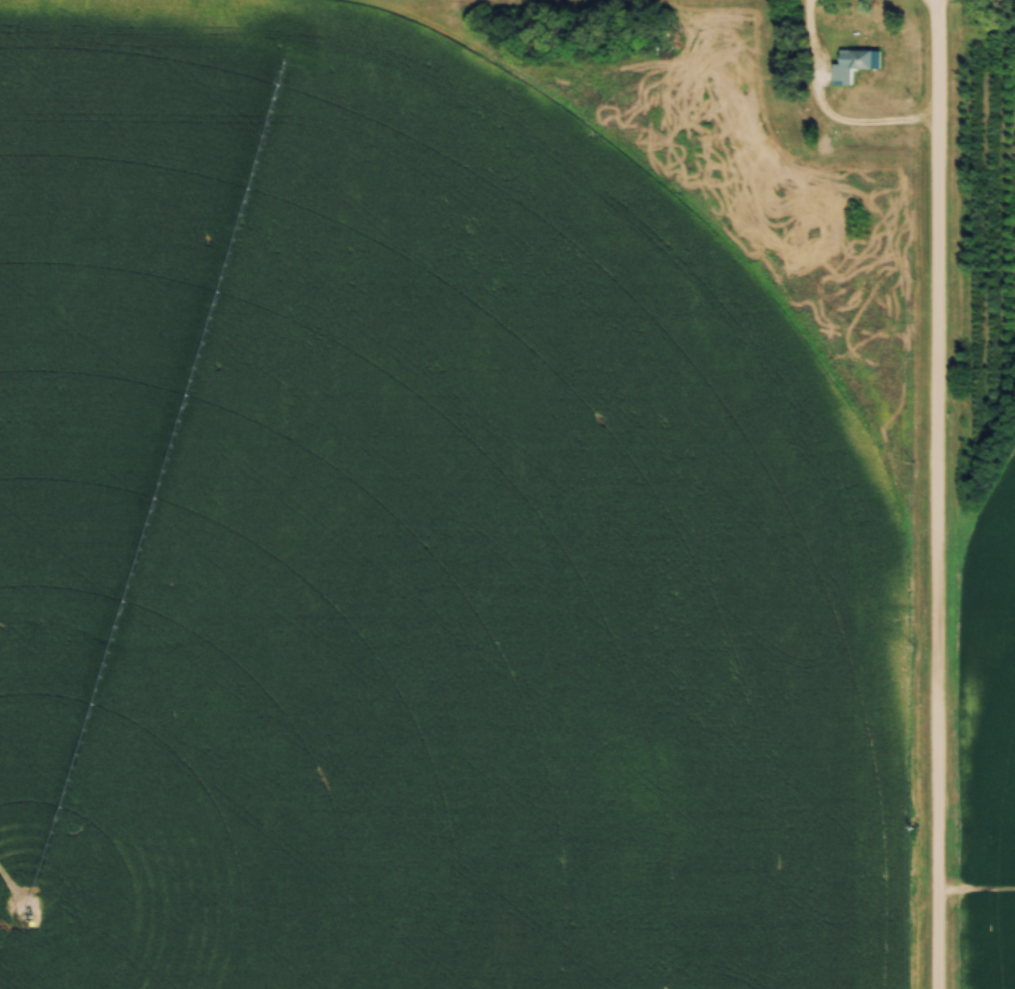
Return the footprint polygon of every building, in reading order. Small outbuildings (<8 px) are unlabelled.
[(851,69),(872,69),(872,50),(840,50),(839,65),(833,65),(833,86),(851,86),(851,69)]
